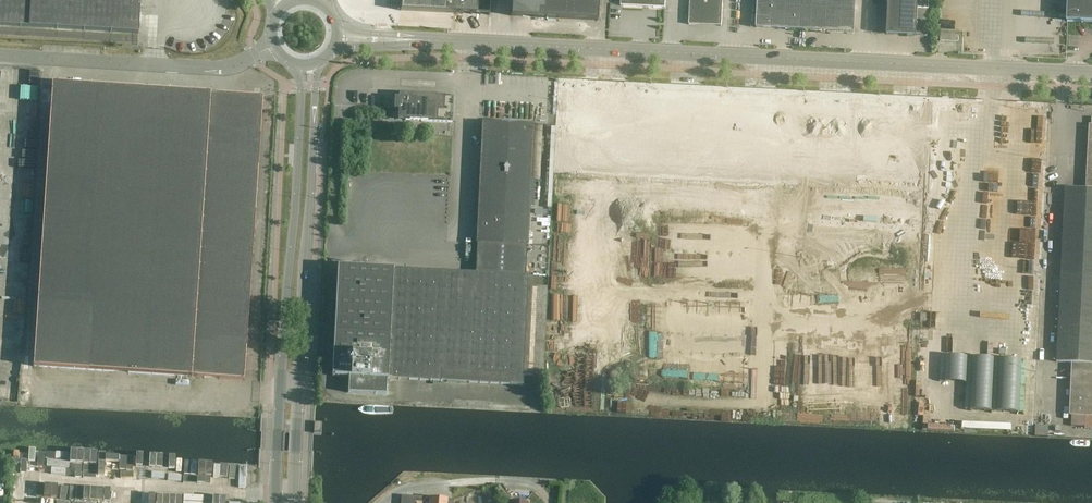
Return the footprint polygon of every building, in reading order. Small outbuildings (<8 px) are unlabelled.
[(138,33),(141,0),(0,0),(0,25),(138,33)] [(401,10),(489,15),(490,0),(401,0),(401,10)] [(597,20),(598,0),(512,0),(511,16),(597,20)] [(689,25),(722,26),(723,0),(690,0),(689,25)] [(854,33),(856,0),(758,0),(756,28),(854,33)] [(887,34),(927,36),(929,0),(889,0),(887,34)] [(1067,21),(1091,23),(1091,0),(1068,0),(1067,21)] [(210,93),(52,83),(46,170),(33,367),(191,377),(244,380),(262,97),(210,94),(210,93)] [(393,110),(406,110),(405,120),(452,123),(453,96),(399,94),(399,98),(394,97),(393,110)] [(931,112),(952,113),(953,100),(931,99),(931,112)] [(480,170),(477,242),(512,244),(512,252),(527,252),(527,245),(531,170),(533,125),(483,123),(480,170)] [(1087,170),(1086,190),(1065,189),(1057,363),(1072,363),(1069,416),(1091,417),(1091,125),(1089,125),(1087,170)] [(32,153),(16,154),(16,161),(32,161),(32,153)] [(873,189),(873,197),(886,197),(886,189),(873,189)] [(897,191),(896,204),(909,204),(910,192),(897,191)] [(713,196),(713,208),(731,207),(731,202),(722,203),(722,196),(713,196)] [(16,239),(18,250),(32,248),(30,237),(16,239)] [(658,267),(659,254),(651,253),(650,267),(658,267)] [(936,410),(939,315),(923,314),(920,410),(936,410)] [(329,356),(328,369),(365,370),(366,339),(358,339),(358,357),(329,356)] [(348,386),(348,394),(384,394),(384,386),(348,386)]
